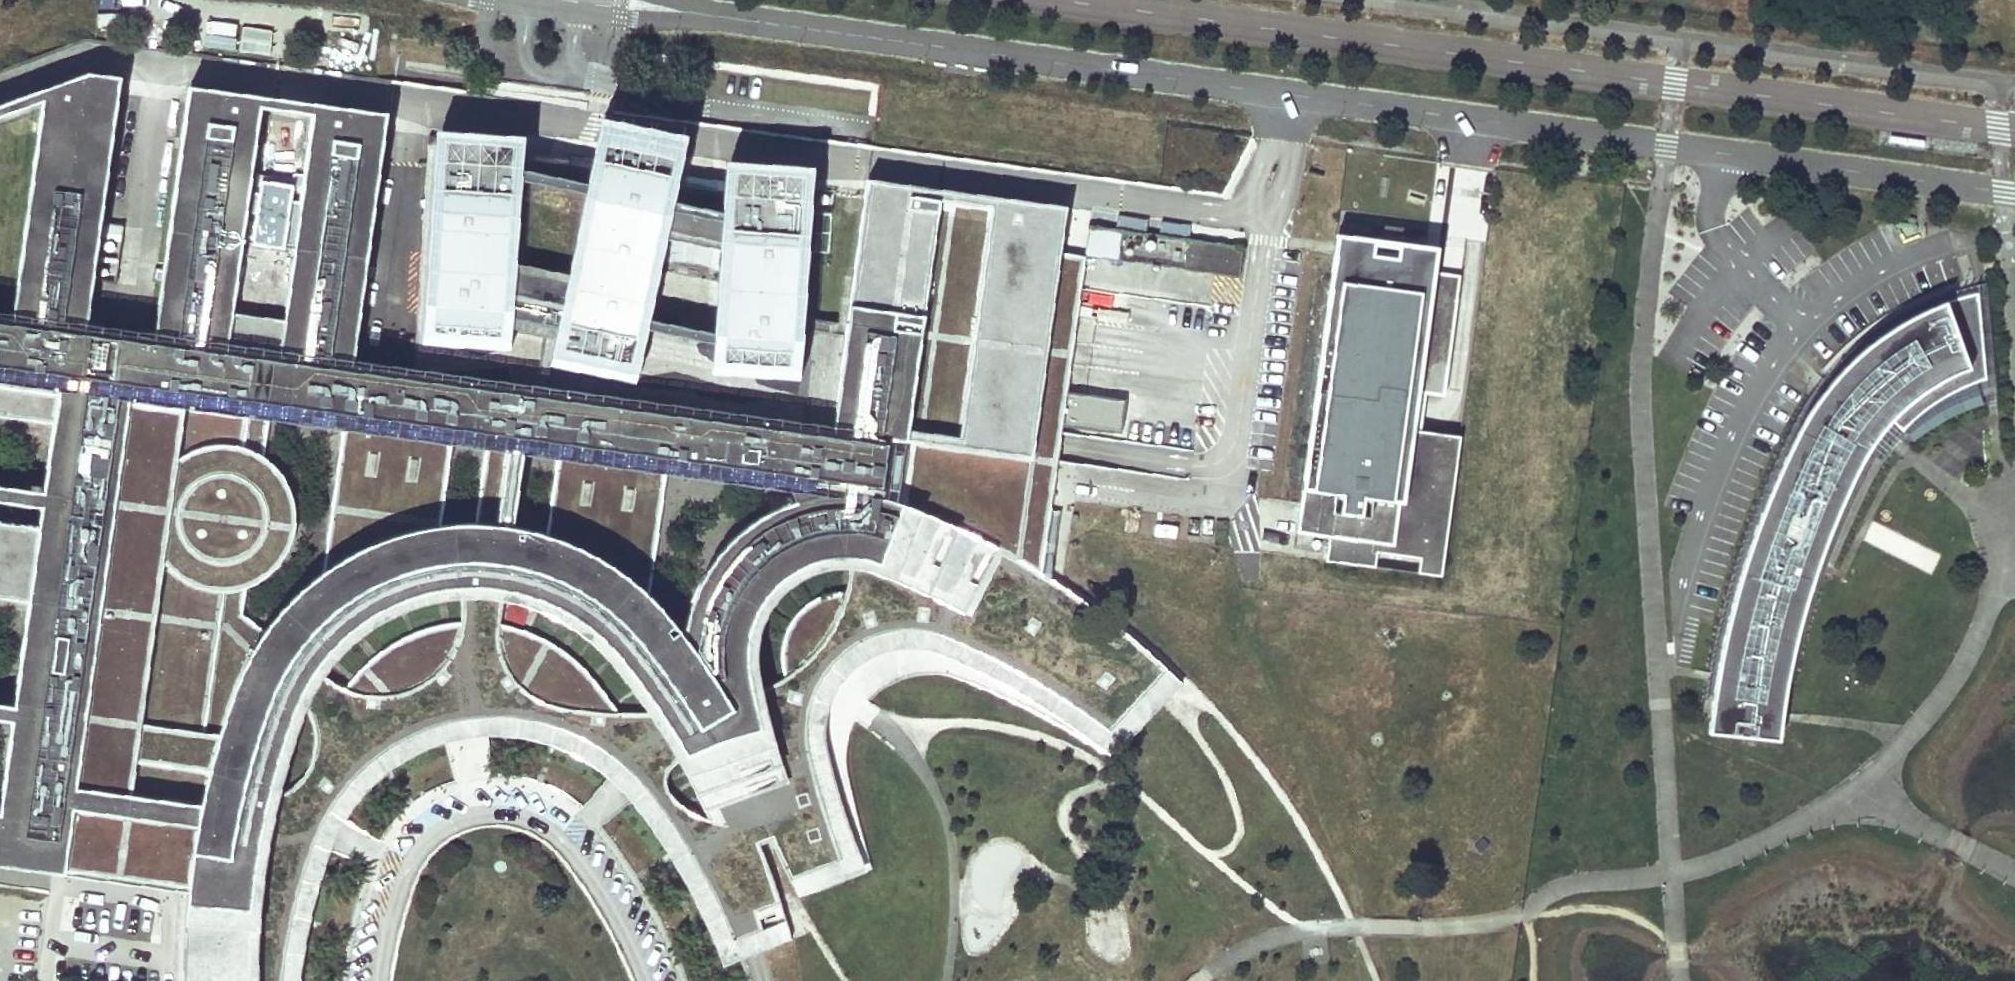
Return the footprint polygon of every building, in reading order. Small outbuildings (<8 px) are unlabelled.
[(119,90),(121,78),(88,74),(0,106),(0,119),(42,104),(89,86),(119,90)] [(823,751),(821,737),(821,721),(825,707),(830,693),(837,682),(846,671),(858,661),(872,653),(887,648),(902,645),(920,646),(935,649),(962,661),(1007,683),(1045,706),(1083,731),(1104,747),(1172,675),(1145,650),(1124,633),(1103,616),(1074,595),(1048,578),(1051,553),(1043,553),(1083,257),(1059,253),(1063,219),(989,209),(958,438),(907,431),(939,202),(865,192),(833,426),(774,418),(806,184),(444,135),(412,369),(354,361),(385,127),(311,117),(293,249),(243,242),(261,110),(187,100),(155,334),(87,325),(119,90),(89,86),(42,104),(13,315),(0,313),(0,417),(53,424),(43,493),(0,487),(0,503),(41,509),(39,528),(0,523),(0,599),(28,602),(15,707),(0,705),(0,721),(12,723),(0,812),(0,866),(65,875),(66,870),(189,887),(186,922),(184,960),(184,980),(285,980),(291,938),(303,887),(316,845),(330,817),(347,792),(364,774),(384,757),(409,742),(434,731),(460,725),(487,722),(512,722),(527,724),(540,727),(561,734),(586,745),(608,760),(627,776),(647,799),(668,827),(688,859),(711,902),(729,942),(785,920),(777,893),(768,868),(759,846),(770,841),(780,863),(789,880),(854,855),(844,825),(833,789),(823,751)] [(311,117),(385,127),(387,115),(188,87),(187,100),(261,110),(311,117)] [(688,131),(686,156),(698,157),(700,131),(688,131)] [(989,209),(1063,219),(1065,207),(866,180),(865,192),(939,202),(989,209)] [(1084,256),(1238,277),(1242,247),(1088,227),(1084,256)] [(1333,233),(1294,532),(1326,536),(1323,559),(1371,566),(1373,551),(1418,557),(1416,572),(1440,576),(1458,438),(1417,432),(1422,392),(1441,394),(1457,276),(1430,272),(1433,246),(1333,233)] [(1864,433),(1883,411),(1895,424),(1914,404),(1943,387),(1977,373),(1973,286),(1933,297),(1885,320),(1851,343),(1831,362),(1820,373),(1793,412),(1771,454),(1750,504),(1730,561),(1716,615),(1706,669),(1697,728),(1769,734),(1775,701),(1781,666),(1790,624),(1800,587),(1812,552),(1826,512),(1842,473),(1864,433)] [(854,855),(789,880),(798,898),(799,898),(866,872),(858,853),(847,824),(836,788),(826,750),(825,737),(825,722),(828,707),(834,694),(841,683),(849,673),(861,663),(874,656),(888,651),(903,649),(920,650),(934,653),(960,664),(1006,687),(1043,709),(1081,734),(1111,757),(1161,705),(1181,683),(1172,675),(1104,747),(1083,731),(1045,706),(1007,683),(962,661),(935,649),(920,646),(902,645),(887,648),(872,653),(858,661),(846,671),(837,682),(830,693),(825,707),(821,721),(821,737),(823,751),(833,789),(844,825),(854,855)] [(306,940),(318,889),(331,848),(344,821),(361,798),(376,782),(395,768),(417,754),(439,746),(463,739),(469,738),(488,736),(513,737),(538,742),(557,748),(580,759),(600,772),(617,788),(635,807),(655,836),(675,866),(698,907),(711,938),(723,966),(753,954),(763,950),(790,939),(785,920),(729,942),(711,902),(688,859),(668,827),(647,799),(627,776),(608,760),(586,745),(561,734),(540,727),(527,724),(512,722),(487,722),(460,725),(434,731),(409,742),(384,757),(364,774),(347,792),(330,817),(316,845),(303,887),(291,938),(285,980),(300,980),(306,940)]
